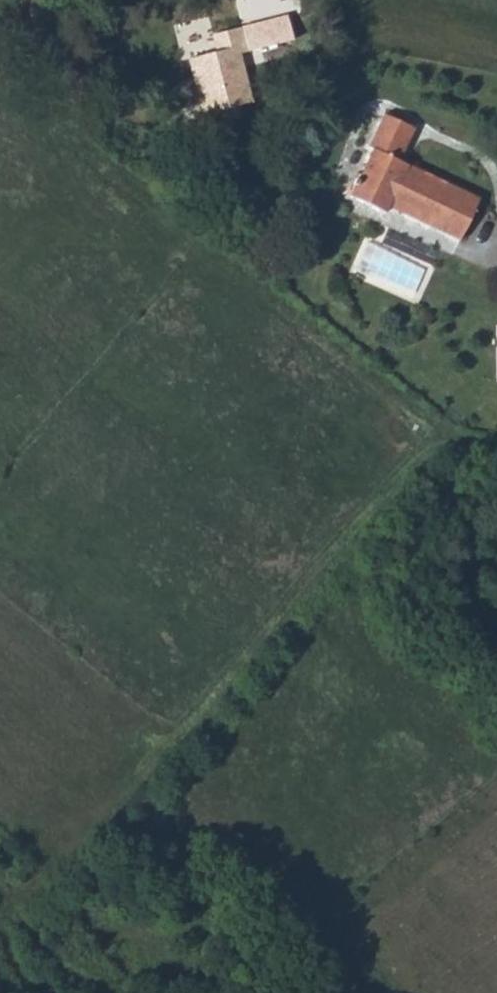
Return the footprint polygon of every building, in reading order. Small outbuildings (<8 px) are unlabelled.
[(212,49),(185,58),(197,105),(215,99),(220,111),(223,116),(228,117),(233,116),(235,110),(233,105),(248,99),(235,53),(245,49),(239,27),(208,34),(212,49)] [(344,197),(378,215),(382,209),(453,245),(474,203),(397,162),(412,131),(382,117),(365,150),(369,152),(357,175),(353,173),(346,187),(348,188),(344,197)]
